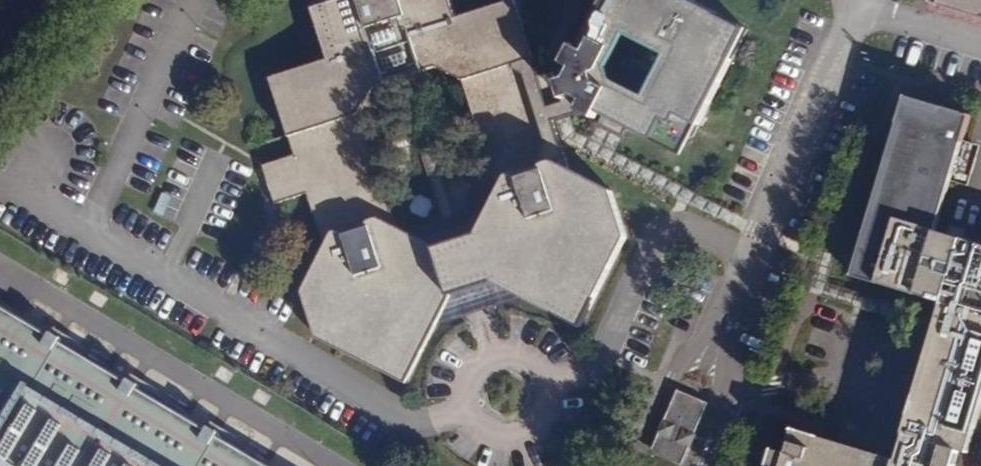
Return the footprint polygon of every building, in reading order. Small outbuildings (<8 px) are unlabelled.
[(309,6),(326,57),(268,76),(293,154),(262,164),(275,203),(306,192),(324,246),(301,290),(316,336),(407,383),(445,306),(505,287),(582,327),(627,235),(613,190),(569,168),(552,120),(566,117),(577,113),(579,109),(594,117),(598,109),(630,126),(652,137),(656,138),(685,151),(747,27),(695,0),(601,0),(579,45),(572,41),(563,61),(552,65),(551,70),(538,74),(531,53),(513,0),(502,0),(456,15),(450,0),(329,0),(309,6)] [(980,15),(980,0),(929,0),(980,15)] [(891,80),(839,264),(886,278),(903,283),(928,290),(884,446),(868,441),(778,416),(771,440),(755,435),(751,452),(767,456),(764,465),(947,465),(938,462),(946,436),(956,439),(980,353),(980,232),(962,226),(927,216),(941,163),(958,168),(969,129),(952,125),(958,98),(891,80)] [(822,236),(797,229),(790,245),(790,247),(802,249),(793,276),(826,285),(897,307),(903,283),(886,278),(884,285),(814,264),(822,236)] [(222,437),(225,433),(214,427),(211,431),(141,389),(144,384),(133,377),(130,382),(63,341),(65,337),(55,330),(52,335),(0,304),(0,465),(270,465),(222,437)] [(94,348),(90,355),(106,365),(110,359),(94,348)] [(703,404),(679,394),(657,449),(680,459),(703,404)] [(172,395),(168,402),(184,411),(188,405),(172,395)]
